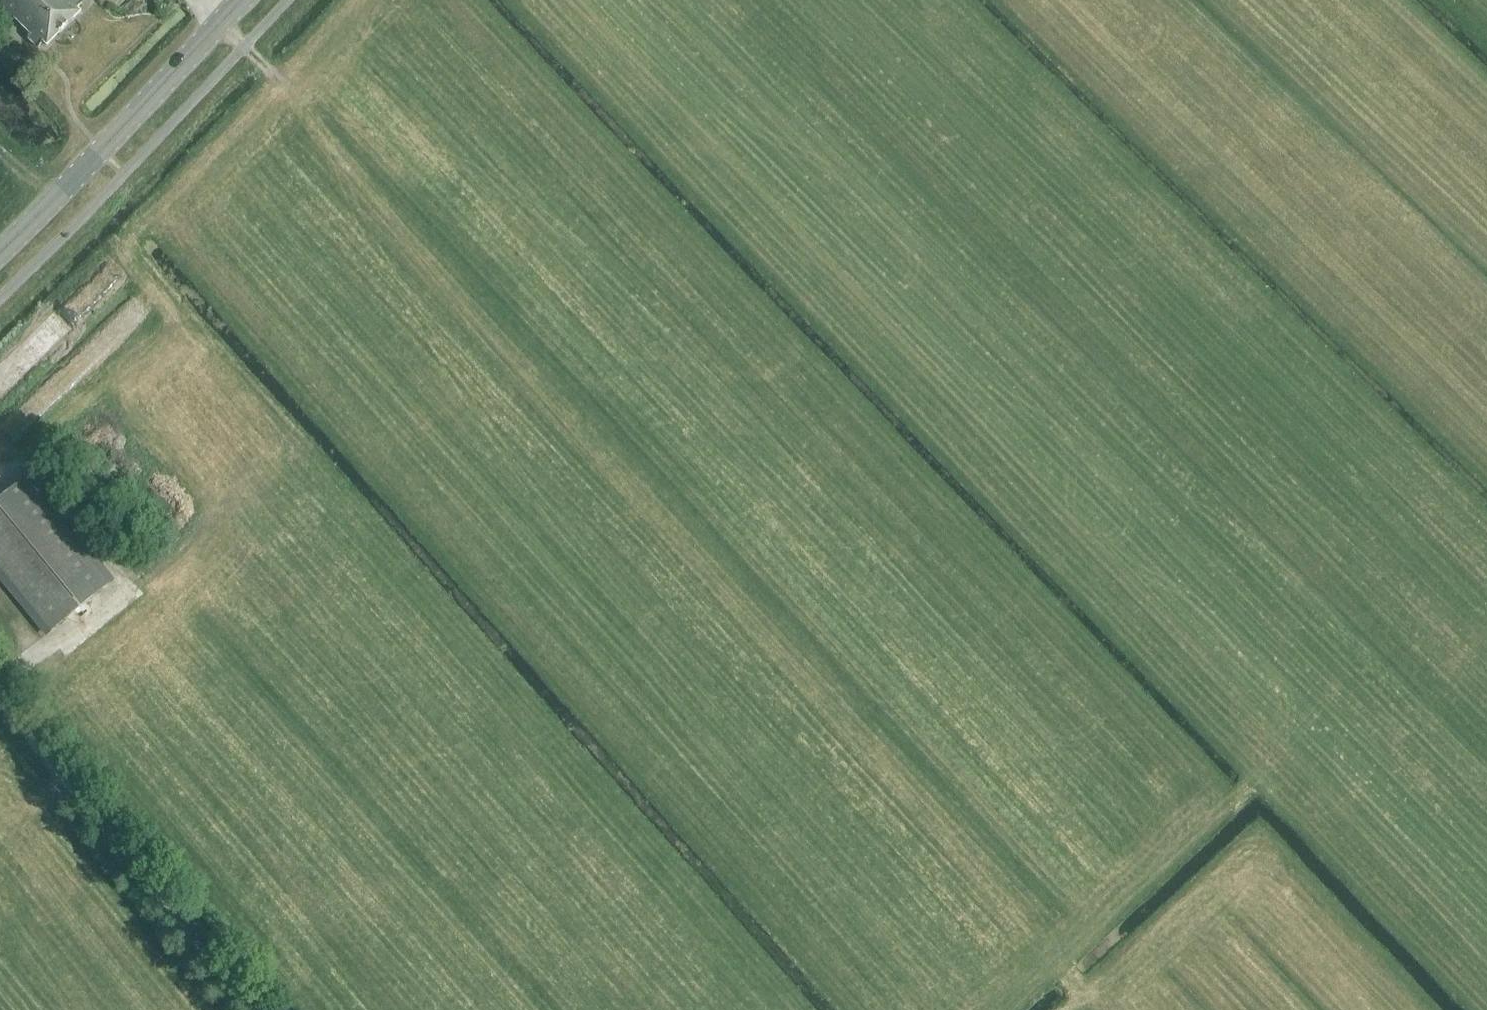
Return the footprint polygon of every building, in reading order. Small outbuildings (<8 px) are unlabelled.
[(11,23),(14,19),(30,35),(27,38),(37,48),(43,42),(46,46),(80,12),(76,9),(81,3),(78,0),(0,0),(0,12),(11,23)] [(111,580),(25,477),(0,497),(0,577),(46,633),(111,580)]
